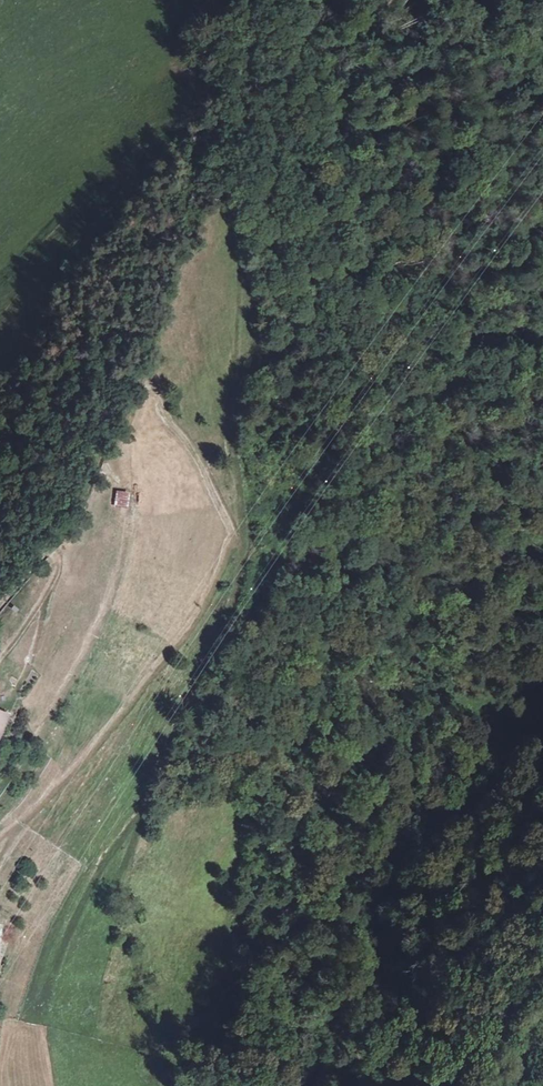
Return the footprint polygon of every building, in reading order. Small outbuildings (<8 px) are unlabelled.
[(128,509),(130,492),(117,490),(114,507),(128,509)] [(5,739),(14,716),(0,710),(0,737),(5,739)]
